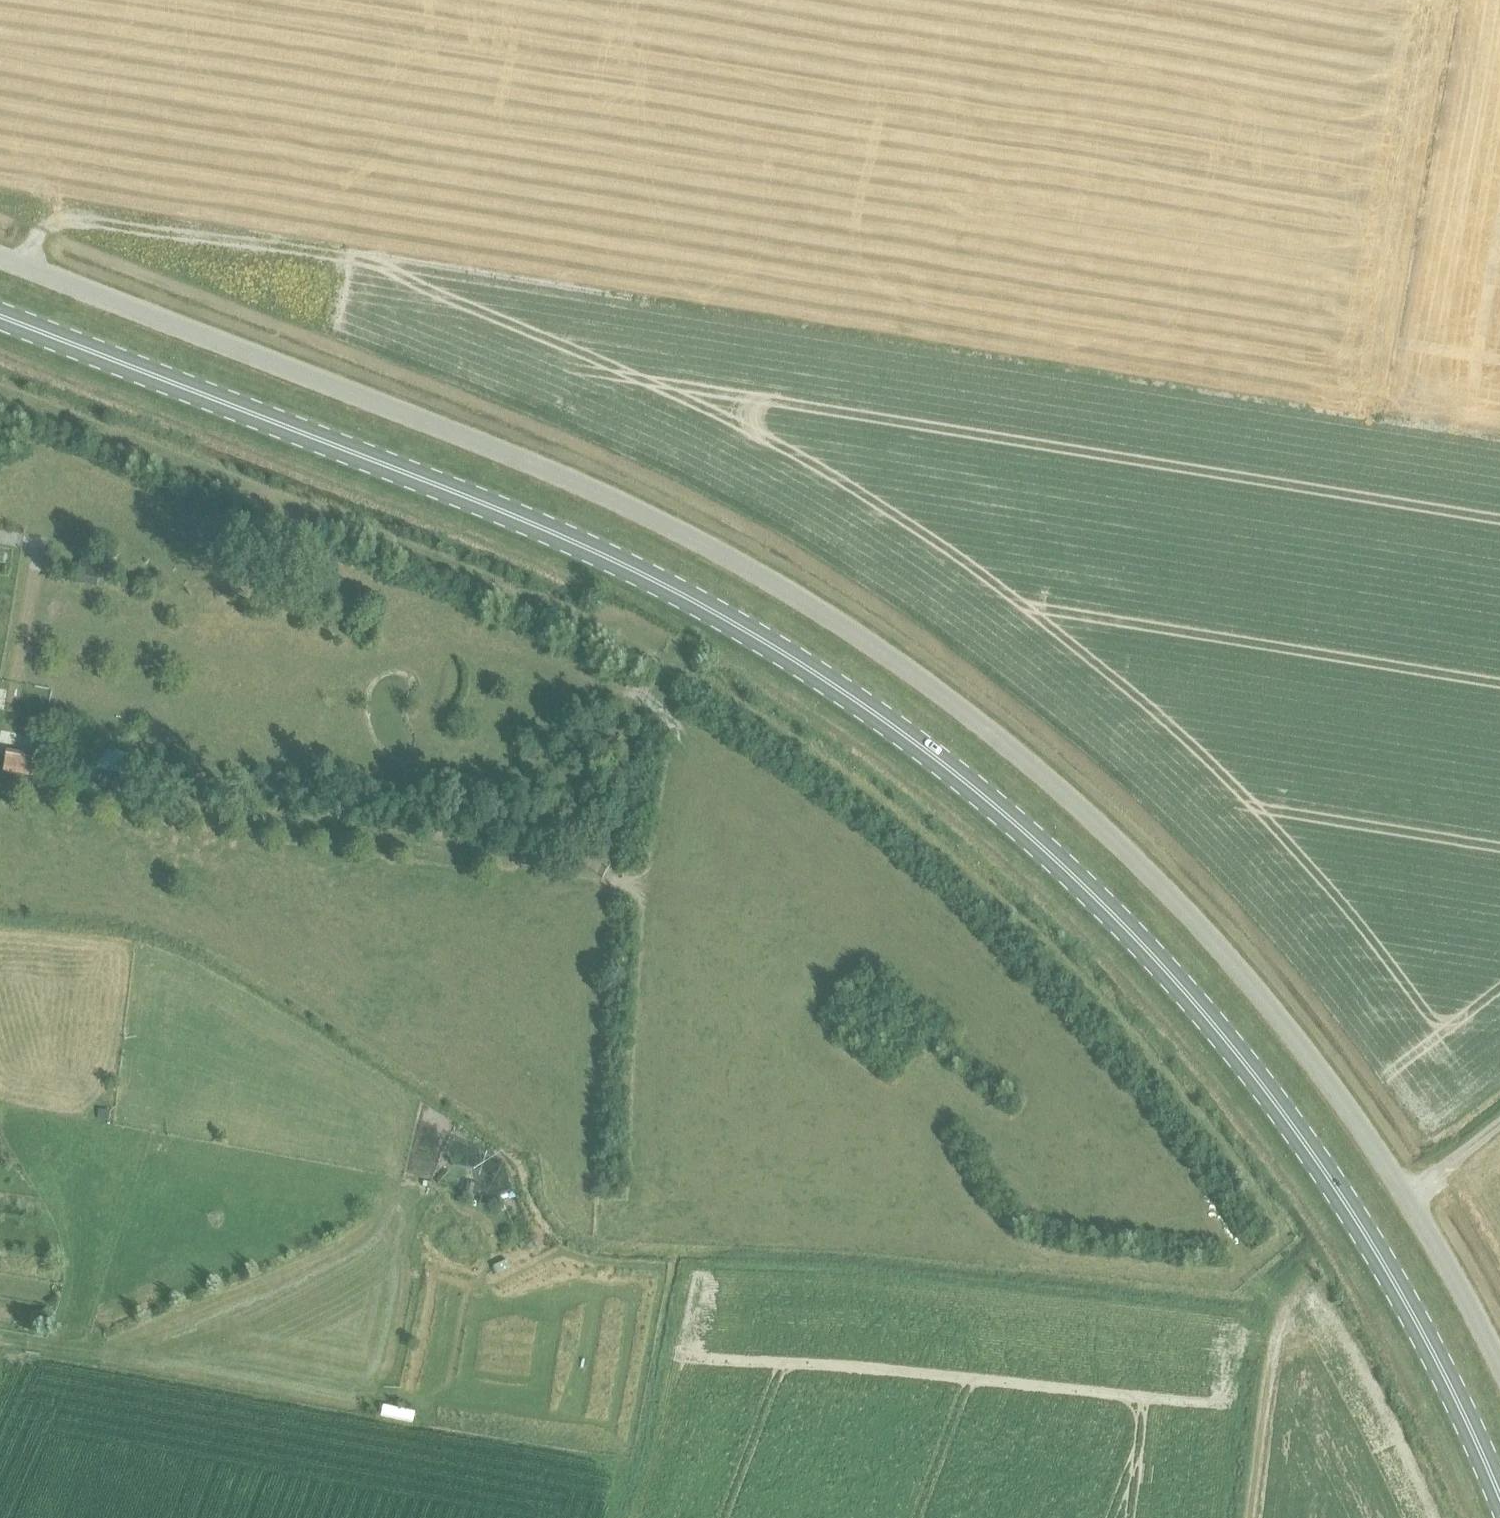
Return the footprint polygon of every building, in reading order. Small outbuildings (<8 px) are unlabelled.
[(469,1184),(466,1193),(478,1196),(481,1188),(469,1184)]
